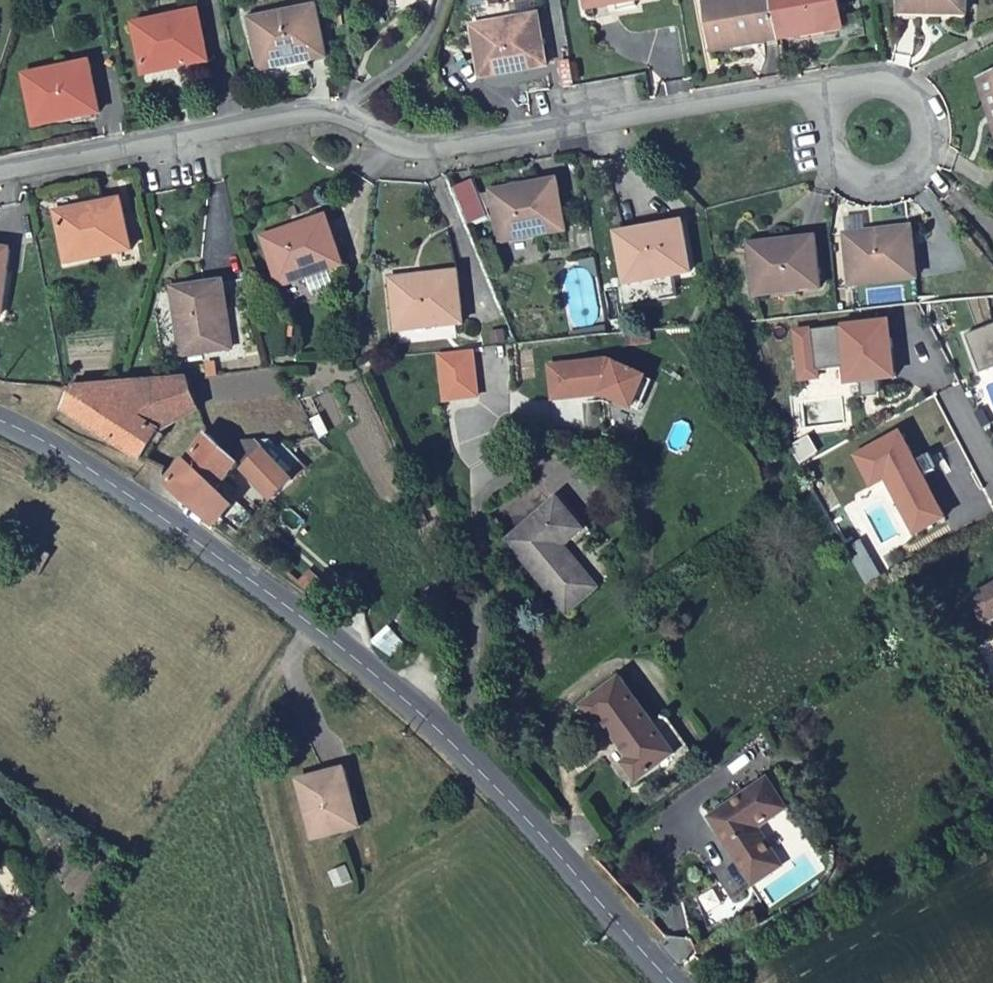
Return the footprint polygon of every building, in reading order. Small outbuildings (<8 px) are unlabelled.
[(586,12),(649,0),(583,0),(586,12)] [(777,41),(769,0),(706,0),(701,1),(711,53),(777,41)] [(777,41),(842,29),(838,0),(769,0),(777,41)] [(896,14),(964,15),(964,0),(896,0),(896,14)] [(315,5),(249,17),(259,71),(325,58),(315,5)] [(198,10),(130,24),(140,76),(207,63),(198,10)] [(545,66),(538,16),(469,27),(478,79),(545,66)] [(87,62),(20,75),(31,126),(98,114),(87,62)] [(992,128),(992,77),(978,82),(992,128)] [(563,232),(555,182),(487,193),(495,244),(563,232)] [(130,253),(120,200),(53,212),(63,265),(130,253)] [(325,216),(259,236),(276,287),(342,266),(325,216)] [(690,274),(681,223),(613,235),(623,285),(690,274)] [(908,228),(841,236),(847,288),(915,280),(908,228)] [(819,291),(813,239),(746,248),(753,298),(819,291)] [(460,326),(456,274),(387,280),(394,333),(460,326)] [(224,282),(170,289),(178,358),(231,351),(224,282)] [(881,325),(798,333),(801,352),(816,350),(818,371),(843,369),(845,384),(859,383),(861,404),(878,403),(876,381),(892,380),(888,340),(883,341),(881,325)] [(963,337),(978,376),(992,370),(992,326),(963,337)] [(818,371),(816,350),(801,352),(803,383),(820,381),(818,371)] [(469,355),(437,360),(443,405),(476,400),(469,355)] [(605,359),(555,363),(558,396),(601,392),(630,405),(643,375),(605,359)] [(547,364),(551,396),(558,396),(555,363),(547,364)] [(200,412),(185,375),(117,382),(74,387),(62,410),(137,461),(156,433),(200,412)] [(643,375),(630,405),(637,408),(650,378),(643,375)] [(912,463),(897,434),(853,458),(868,487),(883,480),(913,535),(942,519),(920,478),(932,472),(924,457),(912,463)] [(201,438),(164,486),(215,527),(233,507),(217,490),(236,468),(211,446),(201,438)] [(256,444),(228,445),(245,465),(241,471),(269,502),(288,482),(256,444)] [(557,499),(506,541),(566,614),(583,599),(595,589),(562,547),(583,529),(557,499)] [(47,560),(27,547),(14,570),(32,583),(47,560)] [(862,553),(851,559),(867,585),(877,579),(862,553)] [(972,599),(985,624),(992,620),(992,588),(972,599)] [(619,679),(579,709),(594,729),(601,724),(625,757),(619,763),(635,785),(674,754),(619,679)] [(355,805),(346,768),(299,780),(314,841),(354,832),(348,807),(355,805)] [(707,819),(749,886),(783,865),(759,829),(783,812),(762,781),(707,819)]
